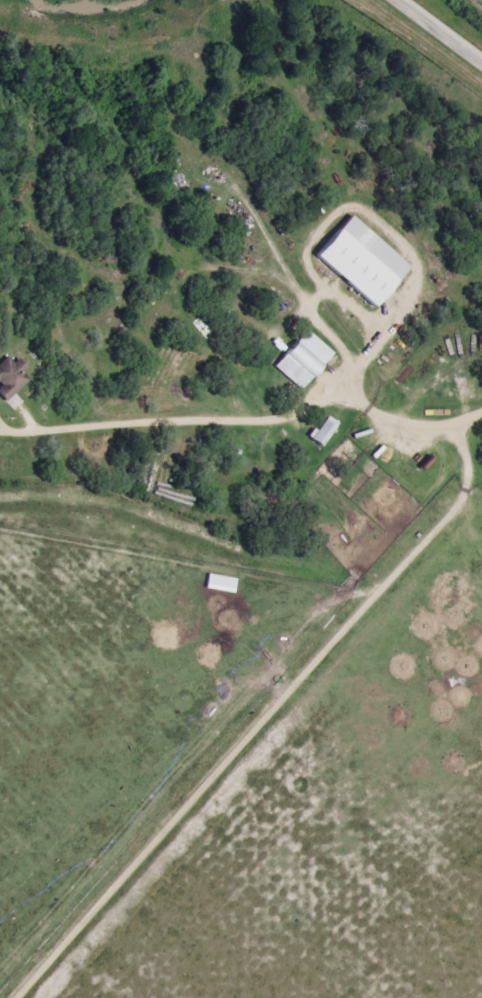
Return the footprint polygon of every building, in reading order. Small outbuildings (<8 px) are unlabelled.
[(307,256),(368,306),(402,265),(341,214),(307,256)] [(267,365),(295,388),(326,352),(299,328),(267,365)] [(302,437),(315,446),(331,422),(318,413),(302,437)]
